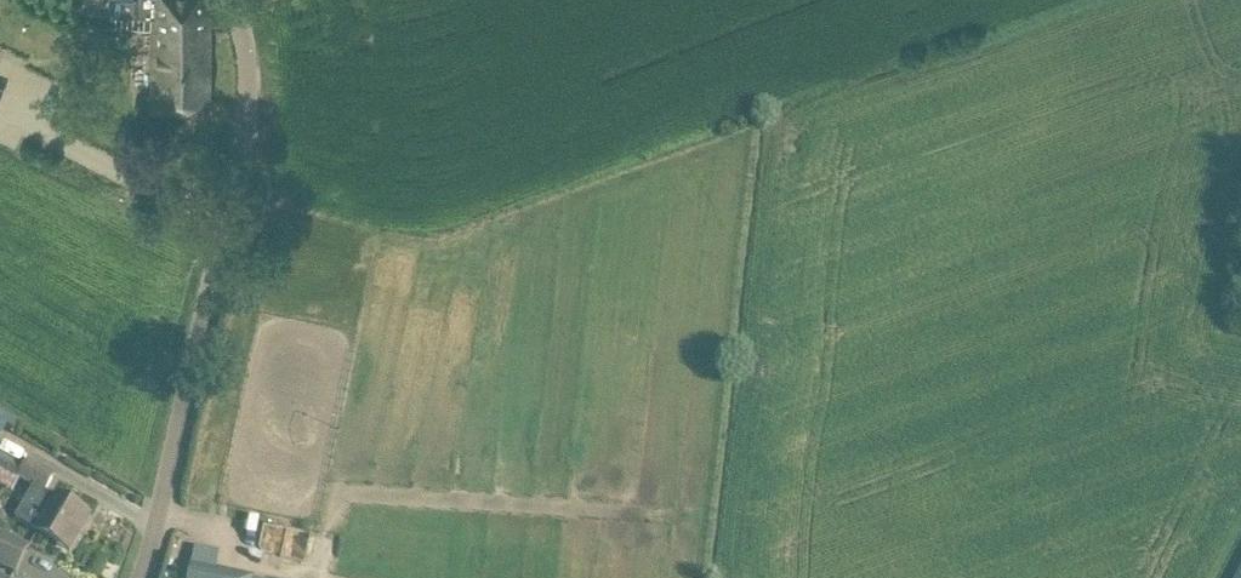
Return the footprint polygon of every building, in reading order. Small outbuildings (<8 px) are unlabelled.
[(156,29),(210,30),(208,0),(115,0),(115,16),(156,17),(156,29)] [(210,30),(156,29),(152,112),(186,114),(186,100),(209,101),(210,46),(210,30)] [(7,424),(13,429),(18,420),(0,409),(0,437),(7,424)] [(37,531),(49,537),(69,549),(80,531),(76,528),(85,513),(64,501),(63,501),(45,491),(54,475),(29,461),(25,467),(0,454),(0,485),(11,491),(19,477),(33,485),(14,518),(37,531)] [(307,552),(312,531),(289,527),(285,547),(307,552)] [(0,533),(0,565),(15,572),(29,547),(0,533)] [(189,577),(249,577),(192,566),(189,577)]
